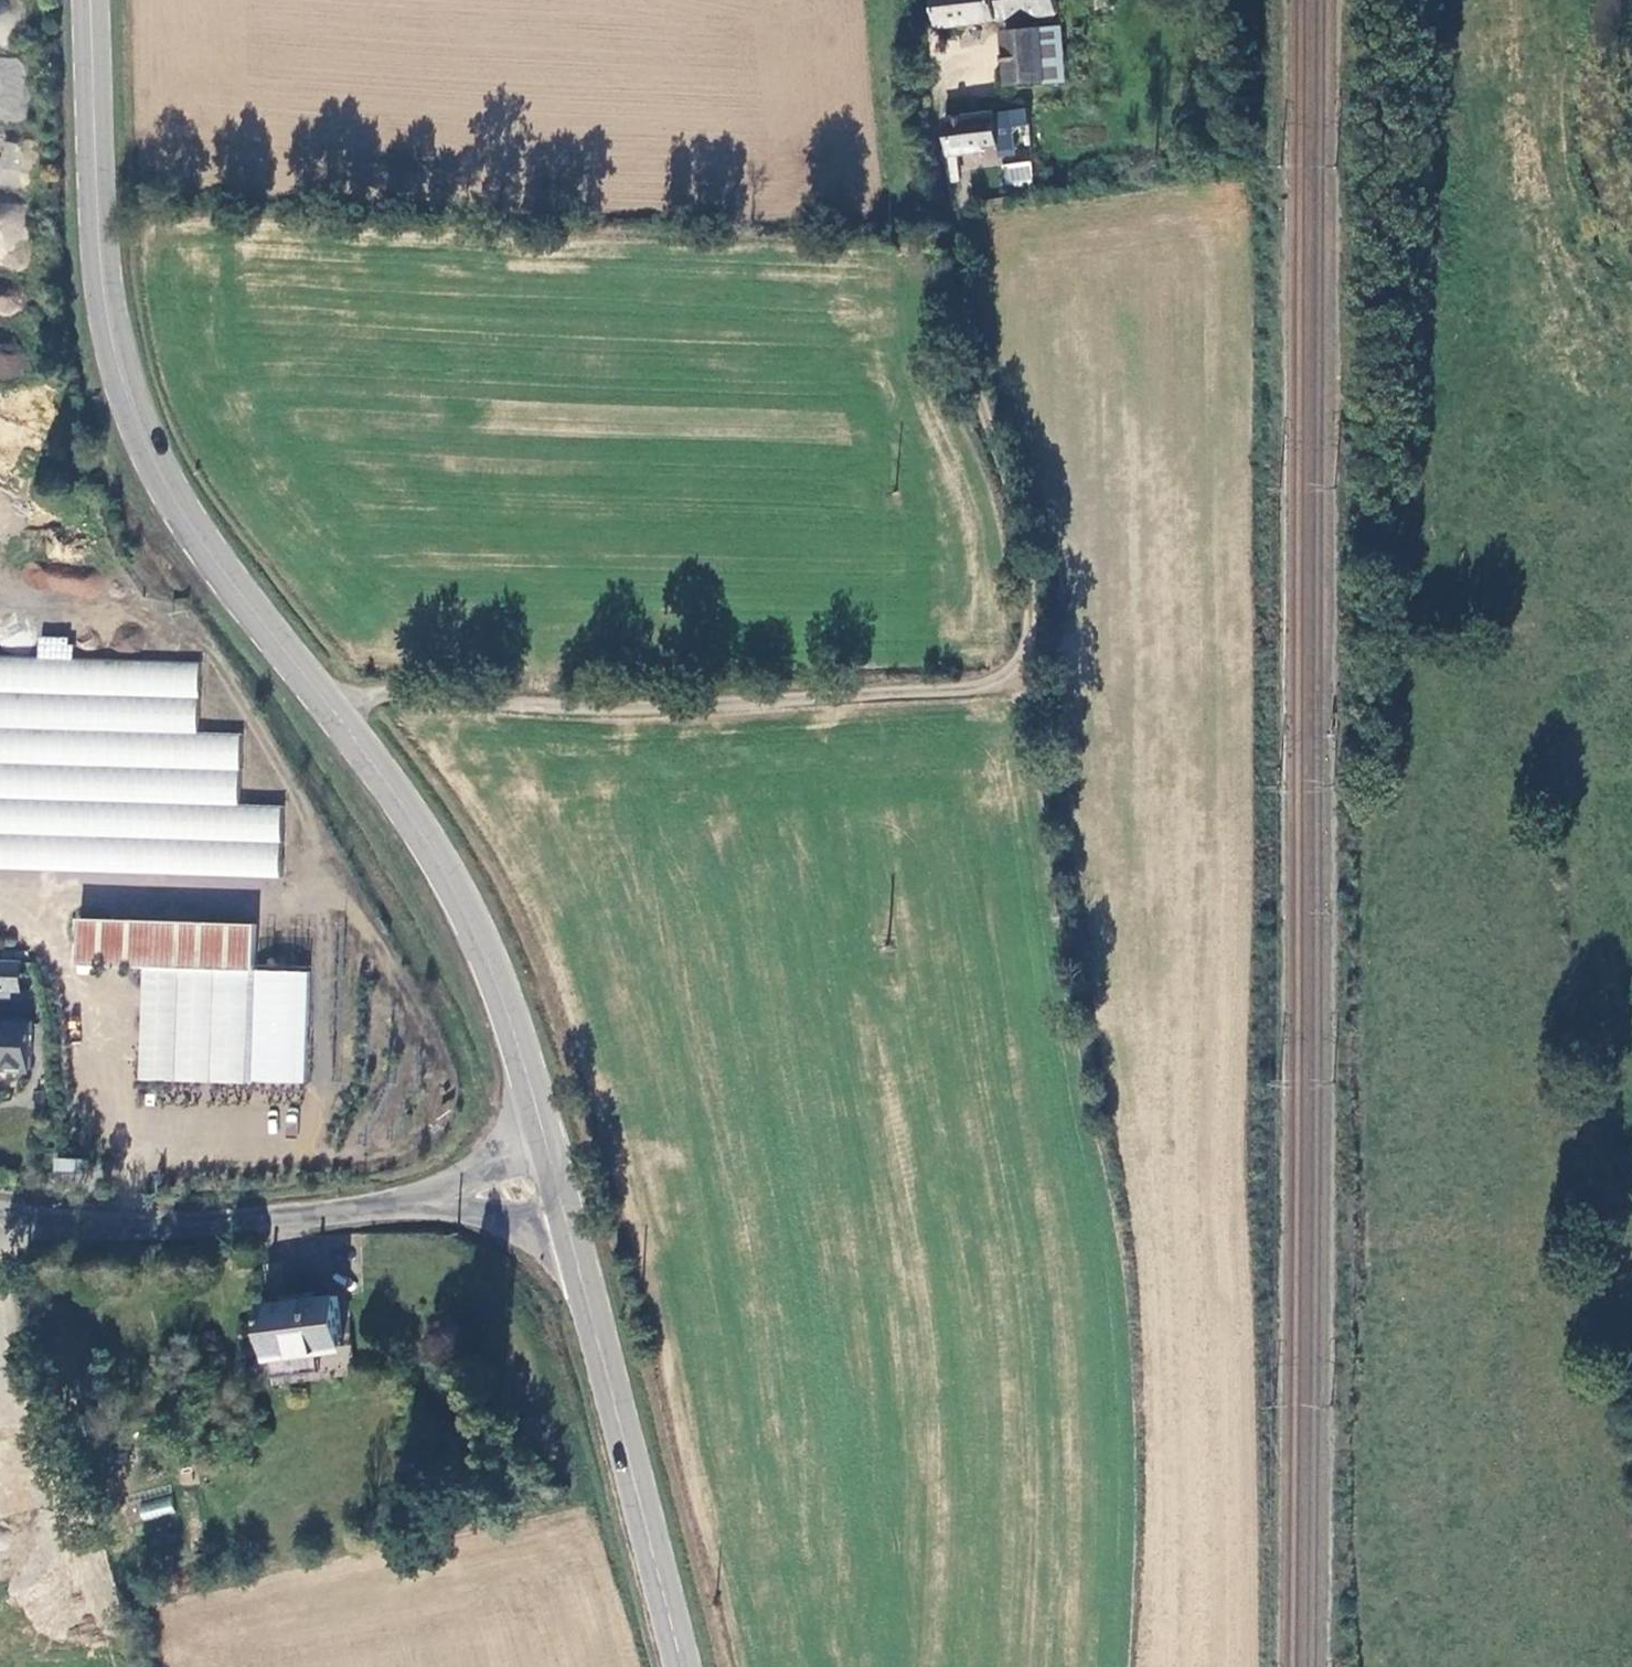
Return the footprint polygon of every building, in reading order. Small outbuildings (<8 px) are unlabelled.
[(932,27),(1057,19),(1056,0),(930,0),(932,27)] [(1042,33),(1045,83),(1067,81),(1064,31),(1042,33)] [(1008,85),(1045,83),(1042,33),(1005,35),(1008,85)] [(0,57),(0,112),(22,113),(24,58),(0,57)] [(1015,153),(1010,112),(992,115),(996,148),(997,155),(1015,153)] [(942,121),(947,162),(983,158),(982,150),(996,148),(992,115),(942,121)] [(22,144),(3,141),(0,157),(0,165),(17,168),(22,144)] [(1006,187),(1034,181),(1029,159),(1001,165),(1006,187)] [(17,294),(0,292),(0,312),(15,314),(17,294)] [(24,354),(0,352),(0,377),(22,379),(24,354)] [(0,654),(0,869),(284,880),(288,803),(243,801),(244,734),(202,733),(200,664),(0,654)] [(77,962),(254,968),(255,921),(79,914),(77,962)] [(18,962),(0,961),(0,989),(17,990),(18,962)] [(30,1065),(33,1018),(0,1016),(0,1063),(30,1065)] [(268,1299),(276,1378),(327,1373),(325,1351),(348,1349),(342,1292),(268,1299)] [(137,1503),(141,1520),(174,1513),(170,1496),(137,1503)]
